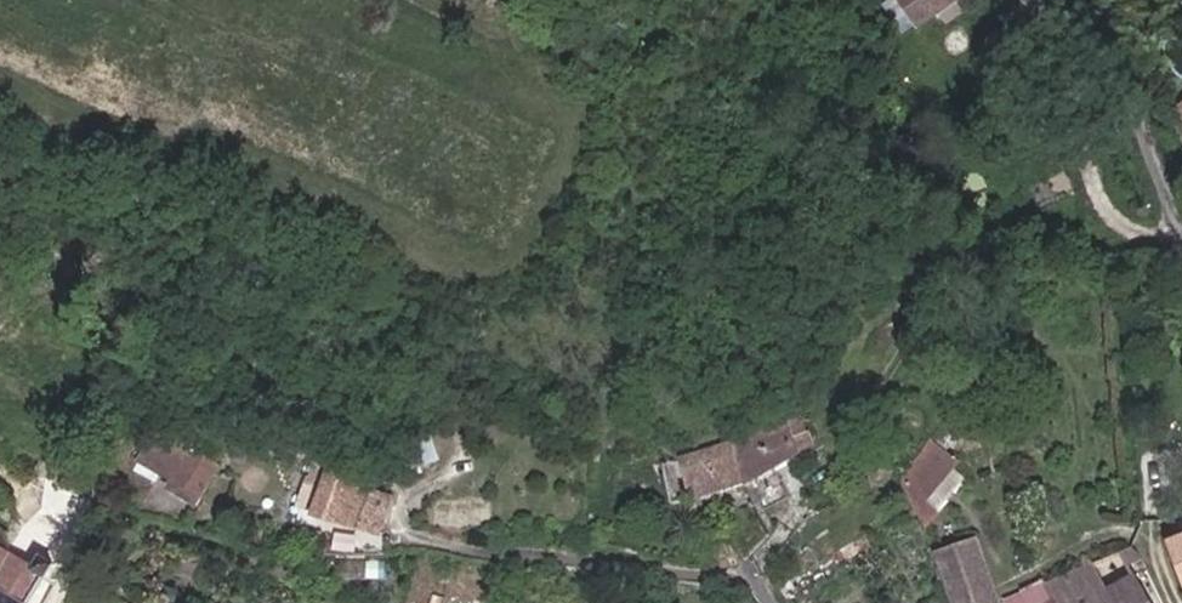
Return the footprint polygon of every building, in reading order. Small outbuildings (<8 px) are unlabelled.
[(973,0),(899,0),(923,34),(973,0)] [(789,417),(741,441),(757,484),(808,455),(801,441),(815,433),(806,418),(793,425),(789,417)] [(153,429),(133,460),(201,503),(221,471),(153,429)] [(741,441),(688,459),(704,505),(757,484),(741,441)] [(908,480),(920,509),(934,526),(944,512),(933,496),(961,459),(941,442),(908,480)] [(362,480),(336,472),(323,518),(389,537),(399,502),(359,490),(362,480)] [(942,553),(961,602),(1007,602),(980,541),(942,553)] [(24,544),(17,557),(0,547),(0,602),(36,602),(58,562),(24,544)] [(1133,570),(1144,564),(1137,551),(1126,558),(1133,570)] [(1141,575),(1113,588),(1100,563),(1050,584),(1061,602),(1157,602),(1141,575)] [(1050,584),(1011,602),(1061,602),(1050,584)]
